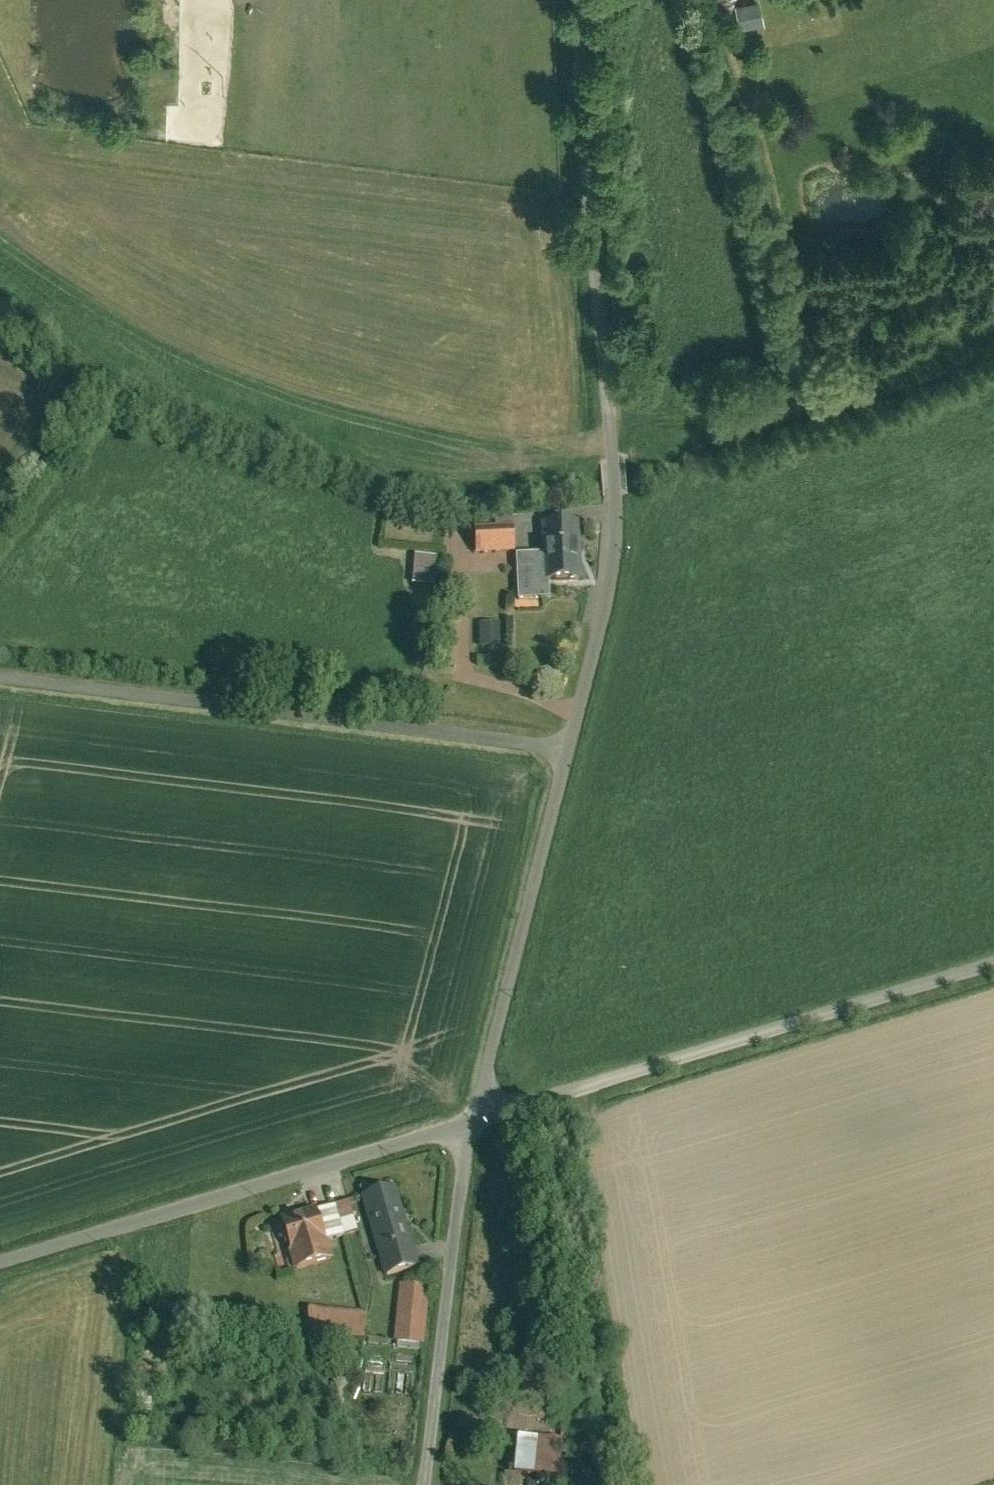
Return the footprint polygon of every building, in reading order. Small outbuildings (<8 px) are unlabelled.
[(780,70),(779,58),(767,60),(758,61),(760,72),(763,72),(780,70)] [(522,556),(522,557),(552,556),(551,526),(550,515),(520,516),(521,530),(522,556)] [(589,582),(586,524),(551,526),(552,556),(554,584),(563,584),(563,587),(577,587),(577,583),(589,582)] [(522,556),(521,530),(482,530),(482,556),(522,556)] [(554,584),(552,556),(522,557),(524,601),(554,600),(554,584)] [(444,558),(419,557),(417,586),(442,588),(444,558)] [(506,650),(506,627),(485,627),(486,650),(506,650)] [(403,1190),(355,1205),(365,1238),(373,1264),(384,1261),(392,1287),(429,1276),(403,1190)] [(322,1215),(332,1248),(365,1238),(355,1205),(322,1215)] [(322,1215),(321,1213),(285,1223),(302,1278),(338,1267),(332,1248),(322,1215)] [(430,1351),(436,1293),(402,1289),(395,1347),(430,1351)] [(374,1317),(315,1310),(313,1336),(371,1342),(374,1317)] [(393,1351),(394,1344),(375,1342),(374,1349),(393,1351)] [(568,1446),(544,1443),(543,1452),(540,1482),(565,1484),(567,1460),(568,1446)] [(540,1482),(543,1452),(526,1450),(523,1480),(540,1482)]
